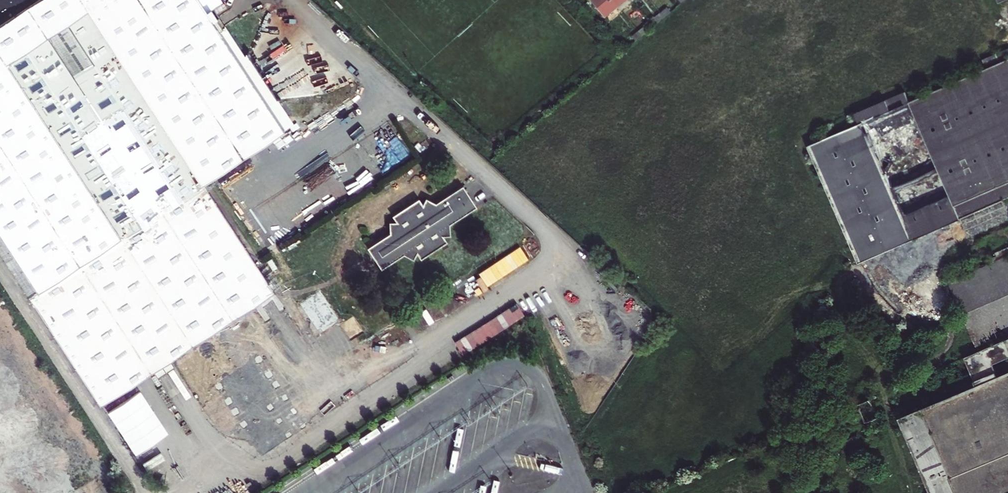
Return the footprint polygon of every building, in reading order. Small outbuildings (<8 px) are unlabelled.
[(101,406),(113,398),(222,326),(275,292),(204,183),(293,123),(248,54),(246,56),(225,26),(219,30),(207,11),(222,1),(221,0),(0,0),(0,251),(101,406)] [(613,15),(625,5),(620,0),(601,0),(613,15)] [(673,5),(669,0),(657,10),(661,15),(673,5)] [(1007,1),(1006,1),(1004,2),(1002,3),(1001,4),(1000,4),(998,6),(998,7),(996,10),(996,11),(996,14),(996,16),(996,18),(996,20),(998,22),(999,24),(1000,25),(1001,26),(1002,26),(1004,28),(1006,28),(1007,28),(1007,1)] [(646,19),(633,29),(638,34),(650,24),(646,19)] [(982,60),(985,67),(1007,57),(1007,49),(982,60)] [(808,147),(859,263),(961,219),(1007,198),(1007,60),(986,69),(909,103),(905,92),(874,106),(860,112),(854,114),(859,125),(808,147)] [(390,233),(368,248),(382,269),(404,255),(414,260),(417,254),(421,259),(448,242),(444,237),(451,236),(450,225),(477,207),(463,186),(436,203),(426,198),(423,204),(419,199),(393,216),(396,222),(389,222),(390,233)] [(996,257),(947,277),(964,318),(972,336),(1007,321),(1007,248),(1007,246),(994,251),(996,257)] [(283,304),(275,292),(222,326),(231,338),(283,304)] [(978,349),(973,351),(967,354),(979,381),(900,415),(922,468),(919,469),(923,479),(926,478),(932,492),(1000,492),(1007,490),(1007,336),(978,349)] [(875,393),(870,396),(876,409),(881,406),(875,393)] [(870,396),(865,398),(843,407),(847,418),(862,411),(866,420),(870,418),(871,420),(875,419),(874,416),(878,415),(876,409),(870,396)] [(101,406),(117,431),(129,423),(113,398),(101,406)]
